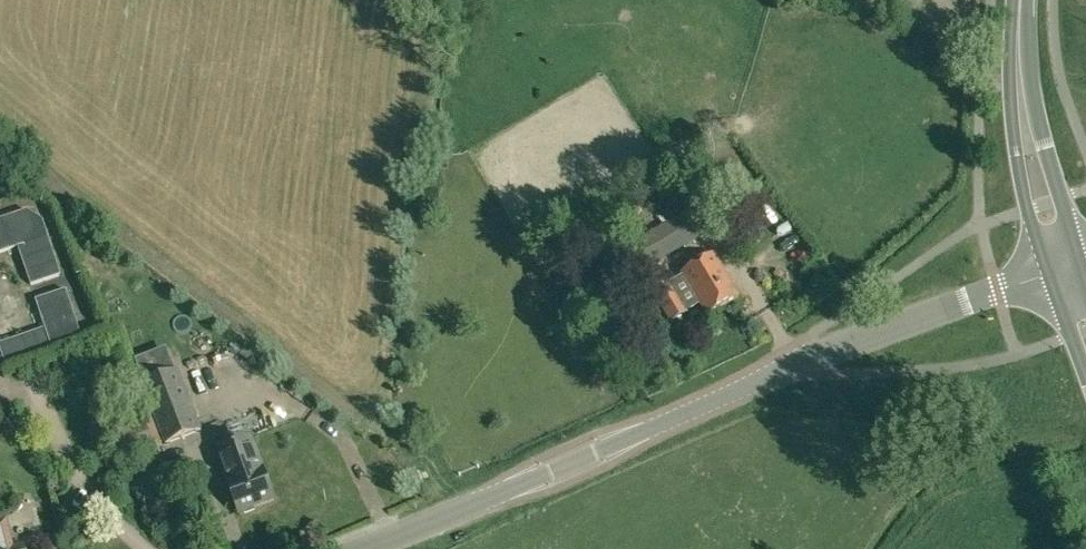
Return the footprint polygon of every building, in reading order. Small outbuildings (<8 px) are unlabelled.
[(687,194),(671,205),(674,211),(672,212),(676,217),(626,246),(641,273),(711,232),(687,194)] [(43,221),(27,211),(0,220),(0,252),(18,246),(32,285),(62,275),(43,221)] [(671,281),(672,282),(689,310),(700,303),(707,316),(739,297),(714,255),(682,274),(671,281)] [(671,323),(690,311),(689,310),(672,282),(671,283),(654,293),(653,294),(669,318),(671,323)] [(66,290),(36,300),(45,328),(0,343),(0,348),(7,367),(84,341),(66,290)] [(166,443),(201,429),(178,372),(143,386),(166,443)] [(257,456),(259,456),(252,436),(215,450),(222,469),(223,469),(240,513),(275,500),(263,468),(262,468),(257,456)] [(12,548),(6,522),(0,523),(0,548),(26,548),(25,545),(12,548)]
